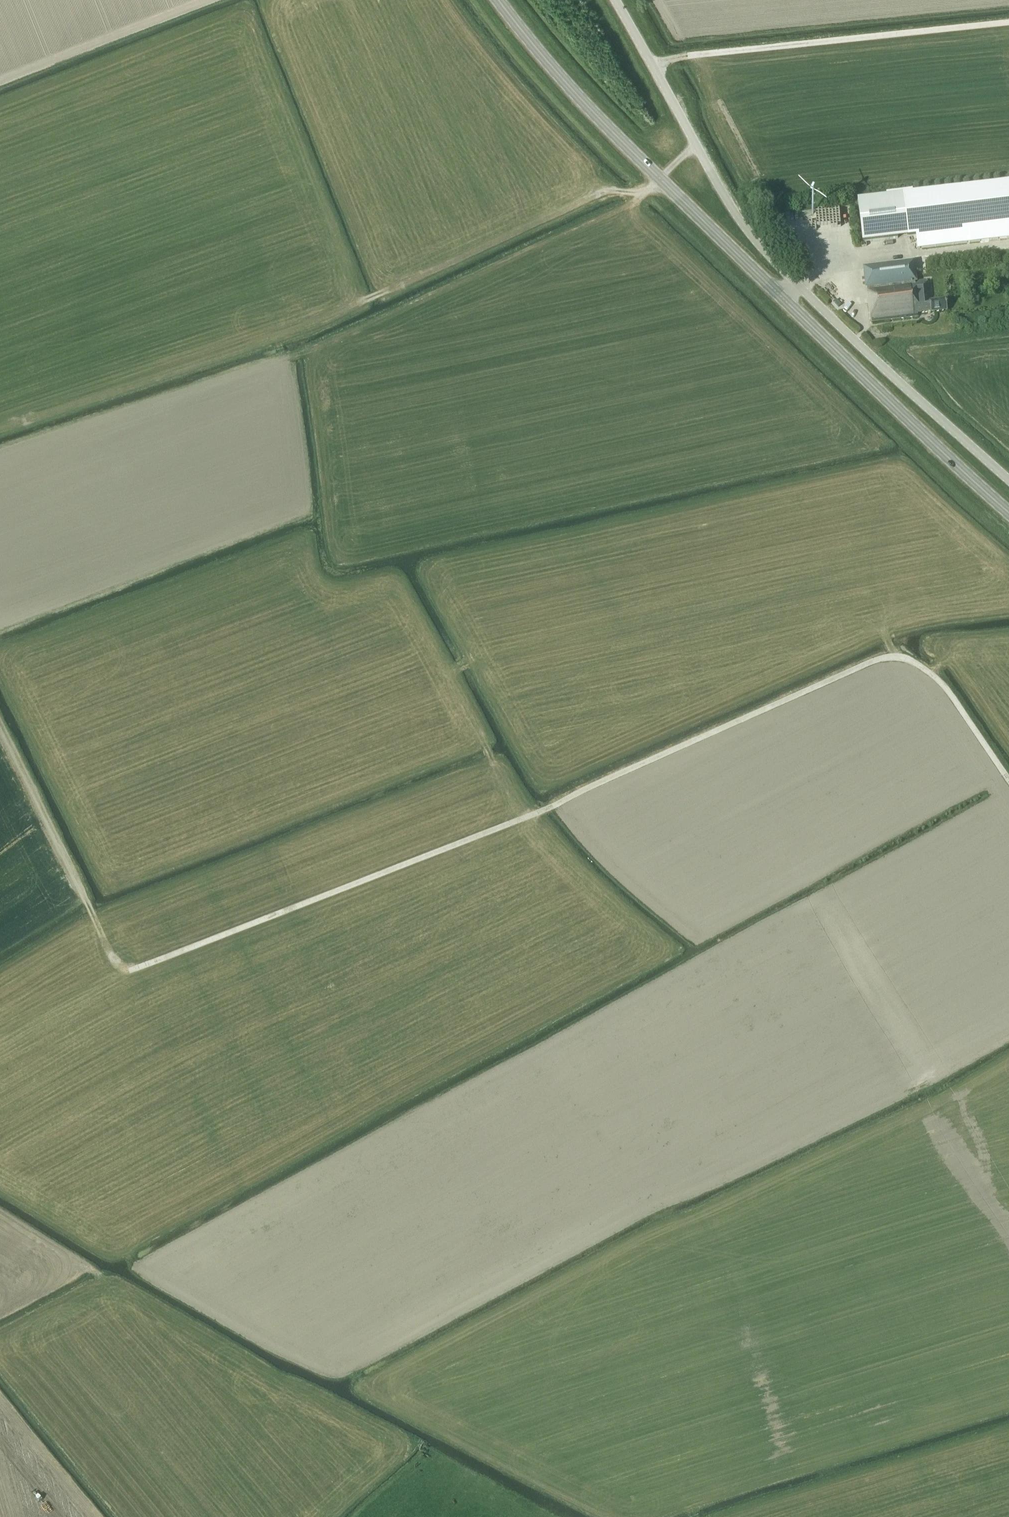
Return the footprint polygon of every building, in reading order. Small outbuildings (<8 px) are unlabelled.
[(858,200),(863,242),(916,236),(918,248),(980,241),(979,228),(1008,225),(1008,182),(858,200)] [(912,262),(865,268),(867,288),(871,322),(918,316),(918,314),(931,312),(931,313),(948,311),(946,299),(924,302),(922,281),(915,282),(912,262)]
